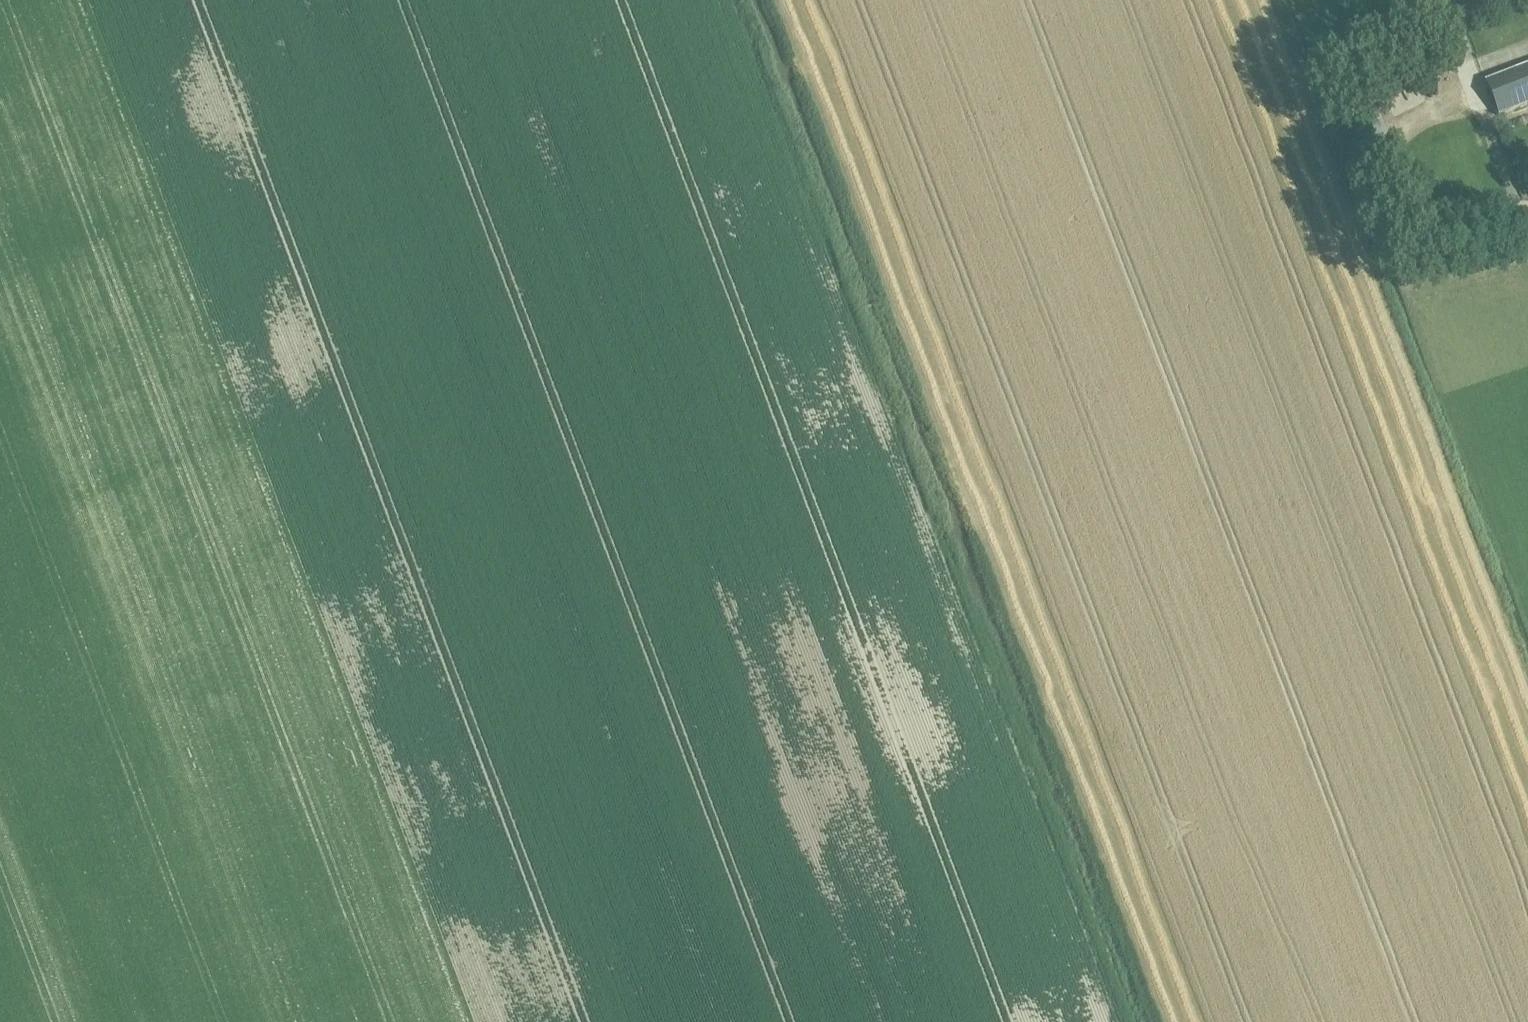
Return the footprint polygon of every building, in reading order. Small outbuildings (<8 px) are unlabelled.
[(1527,105),(1527,67),(1485,84),(1498,116),(1527,105)]
